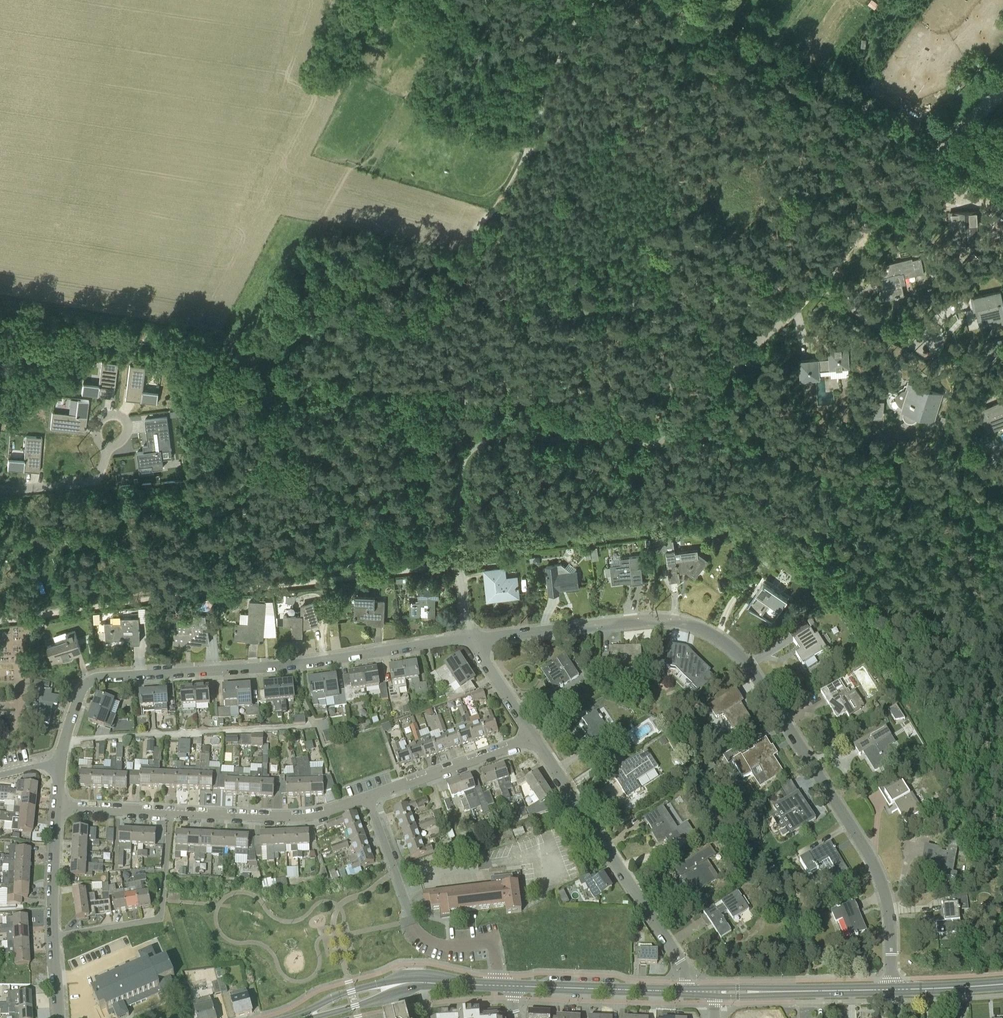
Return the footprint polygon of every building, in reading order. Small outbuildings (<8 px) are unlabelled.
[(952,242),(979,240),(977,211),(950,212),(952,242)] [(924,274),(921,258),(912,260),(912,259),(882,265),(884,276),(876,277),(878,288),(882,288),(884,298),(888,298),(905,295),(903,284),(906,283),(904,277),(924,274)] [(974,264),(968,258),(962,264),(968,270),(974,264)] [(996,292),(993,276),(963,282),(963,298),(971,297),(973,308),(965,310),(969,330),(1002,323),(1002,304),(1002,303),(1002,302),(1000,291),(996,292)] [(1002,348),(1002,338),(985,342),(989,363),(1002,348)] [(800,380),(820,378),(819,370),(849,367),(848,348),(828,349),(829,358),(798,359),(800,380)] [(115,387),(118,363),(102,361),(100,375),(103,376),(102,385),(83,382),(82,394),(106,397),(107,386),(115,387)] [(147,382),(149,367),(133,365),(129,389),(137,390),(135,400),(159,404),(161,393),(143,390),(144,381),(147,382)] [(931,389),(910,382),(908,389),(910,389),(909,395),(904,394),(903,393),(901,394),(901,395),(882,389),(876,426),(890,429),(894,406),(894,407),(897,410),(899,412),(901,408),(904,409),(904,410),(907,411),(906,413),(907,416),(909,419),(913,420),(916,419),(918,417),(919,415),(922,416),(923,414),(937,419),(944,396),(930,392),(931,389)] [(86,424),(89,400),(78,399),(76,417),(66,416),(67,413),(52,411),(50,427),(75,430),(76,423),(86,424)] [(977,410),(980,417),(974,420),(983,442),(1002,435),(1002,428),(1002,426),(1002,400),(977,410)] [(133,417),(136,424),(140,423),(139,421),(145,419),(143,413),(133,417)] [(946,417),(941,415),(937,426),(942,427),(946,417)] [(167,416),(145,419),(148,445),(144,445),(144,451),(137,452),(139,466),(152,464),(153,469),(164,467),(162,450),(171,449),(167,416)] [(43,437),(27,435),(25,449),(28,450),(27,458),(9,456),(8,468),(32,471),(33,460),(41,461),(43,437)] [(942,470),(940,476),(958,482),(960,477),(942,470)] [(757,547),(747,542),(743,549),(753,554),(757,547)] [(698,552),(697,549),(675,551),(675,550),(666,551),(669,580),(680,579),(679,570),(686,569),(694,575),(707,559),(698,552)] [(761,559),(765,554),(760,550),(756,555),(761,559)] [(766,554),(765,554),(761,559),(769,566),(774,560),(766,554)] [(643,581),(640,556),(619,558),(620,564),(611,565),(612,582),(632,580),(632,582),(643,581)] [(558,572),(557,564),(546,565),(549,593),(559,592),(558,588),(578,586),(577,570),(558,572)] [(506,579),(504,568),(498,568),(484,570),(487,601),(517,598),(516,590),(518,590),(517,577),(506,579)] [(779,610),(788,598),(763,582),(748,606),(749,607),(761,615),(769,603),(779,610)] [(438,597),(438,589),(418,589),(418,599),(419,599),(419,604),(419,615),(434,615),(434,597),(438,597)] [(375,600),(375,595),(356,594),(356,599),(355,599),(354,619),(373,619),(373,623),(383,623),(384,600),(375,600)] [(232,599),(227,603),(232,610),(237,606),(232,599)] [(263,640),(265,612),(265,601),(249,600),(249,610),(248,623),(235,622),(235,627),(236,627),(235,637),(260,639),(260,640),(263,640)] [(318,623),(312,602),(301,605),(301,613),(292,612),(292,635),(302,636),(303,627),(318,623)] [(210,643),(205,615),(194,614),(193,619),(176,618),(174,641),(191,643),(191,642),(202,643),(210,643)] [(140,626),(139,616),(120,617),(120,622),(113,622),(113,621),(105,621),(105,630),(105,639),(131,638),(131,642),(140,642),(140,628),(141,628),(141,626),(140,626)] [(52,661),(82,651),(75,629),(66,632),(66,634),(54,638),(56,642),(47,645),(52,661)] [(814,636),(810,630),(793,641),(800,651),(794,654),(794,655),(796,654),(802,665),(807,662),(811,669),(819,664),(815,657),(827,650),(817,634),(814,636)] [(612,672),(629,671),(628,663),(642,663),(641,646),(625,647),(625,649),(610,650),(612,672)] [(709,669),(692,654),(693,649),(669,646),(666,669),(679,671),(680,663),(686,664),(689,666),(684,675),(694,685),(709,669)] [(561,689),(564,687),(563,686),(579,676),(565,655),(555,662),(556,663),(545,670),(552,681),(557,690),(560,688),(561,689)] [(443,684),(467,668),(459,656),(445,666),(449,672),(440,679),(435,672),(430,675),(438,687),(443,684)] [(590,675),(597,671),(592,663),(585,668),(590,675)] [(403,666),(407,688),(406,681),(411,680),(412,686),(414,686),(416,696),(428,694),(427,683),(419,684),(416,664),(403,666)] [(408,695),(407,688),(403,666),(390,668),(392,683),(393,688),(388,689),(390,699),(400,697),(408,695)] [(446,689),(456,682),(460,689),(470,682),(474,679),(467,668),(443,684),(446,689)] [(363,672),(366,690),(380,688),(381,700),(388,699),(386,684),(379,685),(377,670),(363,672)] [(367,695),(366,690),(363,672),(349,674),(351,687),(344,688),(345,690),(346,703),(355,702),(354,697),(367,695)] [(346,703),(345,690),(338,691),(336,677),(323,678),(325,694),(326,699),(333,698),(335,707),(347,705),(346,703)] [(326,700),(326,699),(325,694),(323,678),(310,680),(314,707),(319,706),(318,701),(326,700)] [(847,691),(841,680),(821,693),(836,718),(843,714),(843,715),(846,713),(849,717),(862,709),(861,708),(864,706),(854,690),(849,693),(848,690),(847,691)] [(279,683),(280,701),(294,700),(292,682),(279,683)] [(276,712),(277,712),(281,712),(281,706),(280,701),(279,683),(265,685),(266,691),(260,691),(261,703),(273,702),(274,708),(275,708),(276,712)] [(230,708),(238,708),(237,686),(224,687),(225,708),(218,709),(219,719),(231,718),(230,708)] [(237,686),(238,708),(246,707),(246,717),(260,716),(259,706),(251,706),(251,701),(250,686),(237,686)] [(57,705),(59,697),(51,695),(52,690),(43,688),(36,722),(49,725),(53,704),(57,705)] [(195,689),(196,707),(210,706),(209,688),(195,689)] [(191,707),(196,707),(195,689),(182,690),(183,712),(191,711),(191,707)] [(445,695),(447,701),(457,697),(464,695),(460,689),(456,691),(454,692),(453,692),(445,695)] [(470,694),(472,699),(473,702),(485,697),(483,690),(470,694)] [(166,691),(153,692),(154,707),(155,713),(168,712),(167,706),(166,691)] [(142,708),(154,707),(153,692),(141,692),(142,708)] [(748,719),(738,703),(741,702),(736,693),(709,710),(716,720),(723,716),(732,731),(743,724),(744,725),(746,724),(744,722),(748,719)] [(115,716),(110,714),(115,701),(98,695),(93,708),(115,716)] [(461,716),(468,714),(465,706),(458,709),(461,716)] [(895,721),(905,719),(897,706),(889,711),(895,721)] [(117,716),(115,716),(93,708),(88,721),(106,727),(112,729),(117,716)] [(481,722),(486,736),(498,732),(491,711),(485,713),(487,720),(481,722)] [(599,717),(596,711),(583,719),(582,718),(577,721),(592,744),(595,743),(599,749),(610,741),(608,739),(620,731),(615,724),(607,729),(602,720),(603,720),(600,716),(599,717)] [(464,724),(467,723),(470,722),(468,714),(461,716),(463,723),(464,724)] [(444,723),(441,715),(437,717),(435,718),(437,725),(444,723)] [(371,726),(369,719),(363,721),(365,728),(371,726)] [(658,732),(664,729),(658,720),(653,724),(658,732)] [(481,722),(468,727),(473,740),(486,736),(481,722)] [(443,732),(446,731),(444,723),(437,725),(439,730),(440,733),(443,732)] [(473,740),(468,727),(467,723),(464,724),(463,723),(454,726),(456,731),(461,745),(473,740)] [(412,734),(419,732),(416,724),(409,726),(412,734)] [(896,743),(885,727),(877,731),(855,746),(860,755),(864,753),(876,771),(896,759),(889,747),(896,743)] [(340,735),(338,728),(332,729),(334,737),(340,735)] [(326,743),(332,741),(330,730),(323,732),(325,737),(326,743)] [(437,753),(449,749),(444,735),(443,732),(440,733),(439,730),(429,733),(430,735),(437,753)] [(449,749),(461,745),(456,731),(444,735),(449,749)] [(419,732),(412,734),(415,742),(418,740),(421,739),(421,738),(419,732)] [(252,735),(241,735),(240,746),(252,747),(252,735)] [(252,747),(263,747),(263,744),(264,736),(252,735),(252,747)] [(425,758),(437,753),(430,735),(421,738),(421,739),(418,740),(420,744),(425,758)] [(668,743),(664,736),(658,740),(662,747),(668,743)] [(190,754),(191,741),(179,740),(178,754),(190,754)] [(81,750),(94,748),(93,741),(81,743),(81,750)] [(782,770),(767,748),(769,747),(766,741),(753,749),(754,751),(741,759),(748,771),(758,765),(767,781),(782,770)] [(407,748),(406,745),(404,746),(405,749),(401,750),(399,743),(392,745),(395,753),(394,753),(400,767),(412,762),(407,748)] [(134,786),(135,771),(127,771),(127,774),(122,774),(122,763),(121,763),(121,758),(123,758),(123,744),(117,744),(117,751),(117,758),(115,788),(127,789),(127,785),(134,786)] [(412,762),(425,758),(420,744),(407,748),(412,762)] [(165,787),(165,772),(159,772),(159,761),(161,761),(162,748),(154,748),(153,748),(153,760),(152,786),(165,787)] [(218,775),(221,775),(221,773),(221,769),(220,769),(221,762),(209,762),(210,754),(202,753),(202,762),(201,789),(212,789),(212,788),(218,789),(218,775)] [(628,797),(640,788),(634,779),(648,770),(644,764),(638,755),(612,773),(628,797)] [(115,788),(117,758),(111,757),(111,768),(104,768),(103,788),(115,788)] [(134,786),(152,786),(153,760),(148,760),(148,765),(141,765),(140,771),(135,771),(134,786)] [(91,787),(92,768),(92,761),(88,761),(88,766),(80,766),(79,787),(91,787)] [(188,788),(189,768),(182,767),(182,762),(177,761),(177,768),(177,773),(176,788),(188,788)] [(711,761),(703,767),(706,773),(715,767),(711,761)] [(201,789),(202,762),(196,762),(196,768),(189,768),(188,788),(201,789)] [(267,775),(268,764),(262,763),(262,770),(261,795),(273,796),(274,782),(269,781),(269,775),(267,775)] [(299,775),(299,769),(298,765),(293,765),(293,767),(293,775),(287,775),(288,795),(300,795),(299,780),(299,775)] [(506,786),(511,784),(510,783),(504,765),(493,769),(498,782),(501,790),(503,796),(505,801),(510,799),(506,786)] [(103,788),(104,768),(92,768),(91,787),(103,788)] [(311,780),(312,794),(324,794),(324,792),(335,789),(331,776),(323,777),(323,768),(311,769),(311,780)] [(238,794),(239,769),(234,769),(234,774),(221,773),(221,775),(218,775),(218,789),(226,789),(226,794),(238,794)] [(250,795),(251,775),(244,774),(244,769),(239,769),(238,794),(250,795)] [(261,795),(262,770),(258,769),(258,773),(251,772),(251,775),(250,795),(261,795)] [(486,787),(498,783),(498,782),(493,769),(481,773),(486,787)] [(532,794),(545,785),(537,774),(531,777),(527,770),(515,778),(517,781),(519,788),(525,783),(532,794)] [(176,788),(177,773),(165,772),(165,787),(176,788)] [(470,777),(459,781),(466,799),(470,810),(476,808),(474,801),(479,800),(481,806),(487,804),(483,794),(481,787),(475,789),(470,777)] [(300,795),(312,794),(311,780),(299,780),(300,795)] [(453,798),(464,795),(459,781),(448,785),(453,798)] [(511,784),(515,796),(521,794),(519,788),(517,781),(510,783),(511,784)] [(36,798),(37,785),(23,783),(17,782),(16,790),(10,789),(10,787),(0,786),(0,794),(36,798)] [(923,812),(904,782),(885,793),(892,806),(895,804),(906,821),(923,812)] [(545,785),(532,794),(537,803),(526,810),(529,818),(553,809),(547,801),(552,797),(545,785)] [(490,791),(483,794),(487,804),(487,807),(494,804),(490,791)] [(790,836),(816,820),(798,791),(772,807),(790,836)] [(36,798),(0,794),(0,800),(7,801),(14,801),(14,807),(34,809),(36,798)] [(398,821),(412,816),(409,809),(417,807),(418,809),(425,807),(424,804),(429,802),(427,796),(393,808),(398,821)] [(448,811),(453,809),(449,799),(444,801),(448,811)] [(34,809),(14,807),(13,813),(0,812),(0,818),(33,821),(34,809)] [(673,833),(658,810),(661,809),(660,808),(642,820),(643,820),(644,819),(655,835),(653,836),(658,844),(666,839),(670,846),(682,838),(677,831),(673,833)] [(433,812),(435,818),(436,821),(443,819),(440,810),(433,812)] [(523,820),(529,818),(526,810),(521,811),(520,812),(523,820)] [(346,831),(361,826),(356,812),(316,827),(318,833),(344,824),(346,828),(340,830),(341,832),(346,830),(346,831)] [(403,833),(416,828),(412,816),(398,821),(403,833)] [(33,821),(0,818),(0,822),(12,823),(11,830),(32,832),(33,821)] [(437,825),(436,821),(435,818),(428,820),(427,821),(429,828),(437,825)] [(429,828),(427,821),(422,822),(419,824),(420,827),(421,830),(429,828)] [(351,843),(365,838),(361,826),(346,831),(351,843)] [(73,839),(88,840),(93,840),(96,840),(97,828),(74,827),(73,839)] [(113,841),(114,829),(107,828),(106,841),(113,841)] [(407,845),(421,840),(416,828),(403,833),(407,845)] [(132,844),(132,830),(120,829),(119,855),(118,867),(123,867),(124,850),(131,851),(132,845),(132,844)] [(143,845),(144,830),(132,830),(132,844),(132,845),(138,845),(143,845)] [(144,830),(143,845),(148,846),(155,846),(156,831),(144,830)] [(297,832),(297,846),(309,846),(309,831),(297,832)] [(188,849),(189,833),(177,832),(176,860),(181,860),(181,853),(188,854),(188,849)] [(274,859),(275,859),(274,857),(273,832),(261,833),(261,837),(255,837),(254,844),(255,850),(257,856),(262,856),(262,848),(267,848),(267,861),(274,861),(274,859)] [(285,847),(286,847),(285,832),(273,832),(274,857),(275,859),(279,859),(279,852),(285,853),(285,847)] [(293,858),(298,858),(298,852),(297,846),(297,832),(285,832),(286,847),(291,847),(292,852),(293,852),(293,858)] [(200,860),(201,833),(189,833),(188,849),(194,849),(194,854),(195,854),(195,860),(200,860)] [(206,854),(206,850),(212,850),(213,834),(201,833),(200,860),(204,860),(205,854),(206,854)] [(224,851),(225,834),(213,834),(212,850),(212,855),(219,855),(218,868),(223,868),(223,861),(224,855),(224,851)] [(225,834),(224,851),(236,852),(236,835),(225,834)] [(236,835),(236,852),(236,856),(247,856),(247,862),(249,862),(249,866),(256,867),(257,862),(255,850),(248,850),(249,835),(236,835)] [(356,856),(370,851),(365,838),(351,843),(355,855),(356,856)] [(87,852),(88,840),(73,839),(73,851),(87,852)] [(421,840),(407,845),(412,858),(425,853),(425,854),(433,851),(431,844),(423,847),(421,840)] [(341,850),(349,847),(347,841),(339,843),(341,850)] [(836,850),(830,842),(800,861),(810,877),(818,872),(815,866),(816,865),(817,867),(828,860),(834,870),(827,873),(833,883),(850,873),(847,868),(836,852),(837,851),(836,850)] [(334,852),(341,850),(339,843),(331,846),(334,852)] [(10,856),(3,856),(3,861),(29,863),(30,850),(17,849),(17,846),(10,845),(10,856)] [(718,877),(708,861),(716,856),(711,847),(676,870),(681,877),(683,876),(694,893),(718,877)] [(953,873),(957,849),(948,848),(947,853),(942,852),(927,850),(925,864),(944,868),(943,877),(956,880),(957,874),(953,873)] [(87,865),(87,852),(73,851),(72,864),(87,865)] [(356,856),(355,855),(348,858),(350,863),(351,865),(347,866),(345,867),(349,877),(357,873),(362,872),(360,867),(374,862),(370,851),(356,856)] [(434,854),(436,861),(445,858),(443,851),(434,854)] [(28,875),(29,863),(3,861),(3,866),(8,866),(8,873),(28,875)] [(92,865),(87,865),(72,864),(71,876),(93,877),(93,872),(103,873),(103,866),(92,865)] [(290,878),(301,877),(301,867),(289,867),(290,878)] [(329,873),(332,879),(332,880),(338,878),(335,870),(329,873)] [(28,886),(28,875),(8,873),(8,879),(2,879),(1,885),(28,886)] [(134,878),(139,907),(151,905),(149,891),(142,892),(141,881),(146,880),(145,874),(133,876),(134,877),(133,877),(134,878)] [(513,884),(512,875),(490,878),(491,887),(434,894),(434,891),(423,893),(423,902),(430,901),(431,910),(440,909),(441,917),(449,916),(449,913),(505,906),(506,914),(522,912),(518,883),(513,884)] [(594,882),(590,875),(578,881),(582,887),(585,885),(594,899),(611,888),(604,876),(594,882)] [(127,909),(139,907),(134,878),(130,879),(131,882),(130,883),(130,888),(129,888),(129,894),(124,895),(127,909)] [(264,891),(277,888),(275,880),(272,881),(271,878),(261,880),(264,891)] [(275,880),(277,888),(288,886),(286,878),(275,880)] [(27,897),(28,886),(1,885),(1,889),(7,889),(6,903),(20,904),(21,897),(27,897)] [(127,909),(124,895),(124,889),(116,890),(115,885),(109,886),(109,892),(109,895),(112,895),(115,911),(127,909)] [(75,905),(96,902),(95,894),(89,894),(88,889),(87,889),(86,889),(73,890),(75,905)] [(749,910),(738,891),(721,902),(723,904),(716,909),(714,905),(700,914),(707,926),(710,924),(713,929),(721,939),(731,932),(721,917),(728,912),(733,920),(749,910)] [(937,935),(961,933),(959,911),(969,910),(967,891),(949,893),(950,903),(943,904),(944,922),(936,923),(937,935)] [(96,902),(75,905),(77,918),(89,916),(96,915),(95,907),(103,906),(104,914),(112,913),(110,900),(96,902)] [(858,914),(854,904),(840,909),(839,907),(836,908),(837,910),(831,913),(836,924),(844,921),(850,937),(854,935),(856,938),(858,937),(857,934),(865,931),(857,914),(858,914)] [(27,929),(27,916),(5,917),(6,926),(0,926),(0,930),(1,930),(27,929)] [(7,942),(28,941),(27,929),(1,930),(1,935),(7,935),(7,942)] [(14,953),(28,952),(28,941),(7,942),(7,948),(2,949),(2,954),(8,953),(14,953)] [(152,949),(139,955),(144,965),(96,985),(98,989),(93,992),(100,1009),(106,1007),(108,1011),(113,1008),(117,1017),(123,1017),(129,1015),(126,1008),(162,993),(164,998),(177,992),(170,978),(174,976),(167,959),(158,963),(152,949)] [(28,952),(14,953),(14,965),(29,964),(28,952)] [(657,964),(657,952),(638,952),(638,964),(657,964)] [(798,961),(809,961),(809,952),(798,952),(798,961)] [(218,979),(222,993),(227,991),(224,977),(218,979)] [(215,995),(222,993),(218,979),(217,979),(218,980),(212,982),(215,995)] [(230,994),(236,1016),(252,1012),(246,990),(230,994)] [(31,1008),(31,993),(11,994),(11,1001),(8,1001),(8,1003),(0,1004),(0,1009),(31,1008)] [(210,996),(193,1001),(197,1017),(216,1017),(210,996)] [(0,1009),(1,1015),(9,1015),(9,1017),(12,1017),(32,1017),(31,1008),(0,1009)] [(505,1016),(501,1016),(500,1009),(484,1011),(484,1013),(480,1013),(479,1011),(438,1015),(438,1017),(506,1017),(505,1016)]
